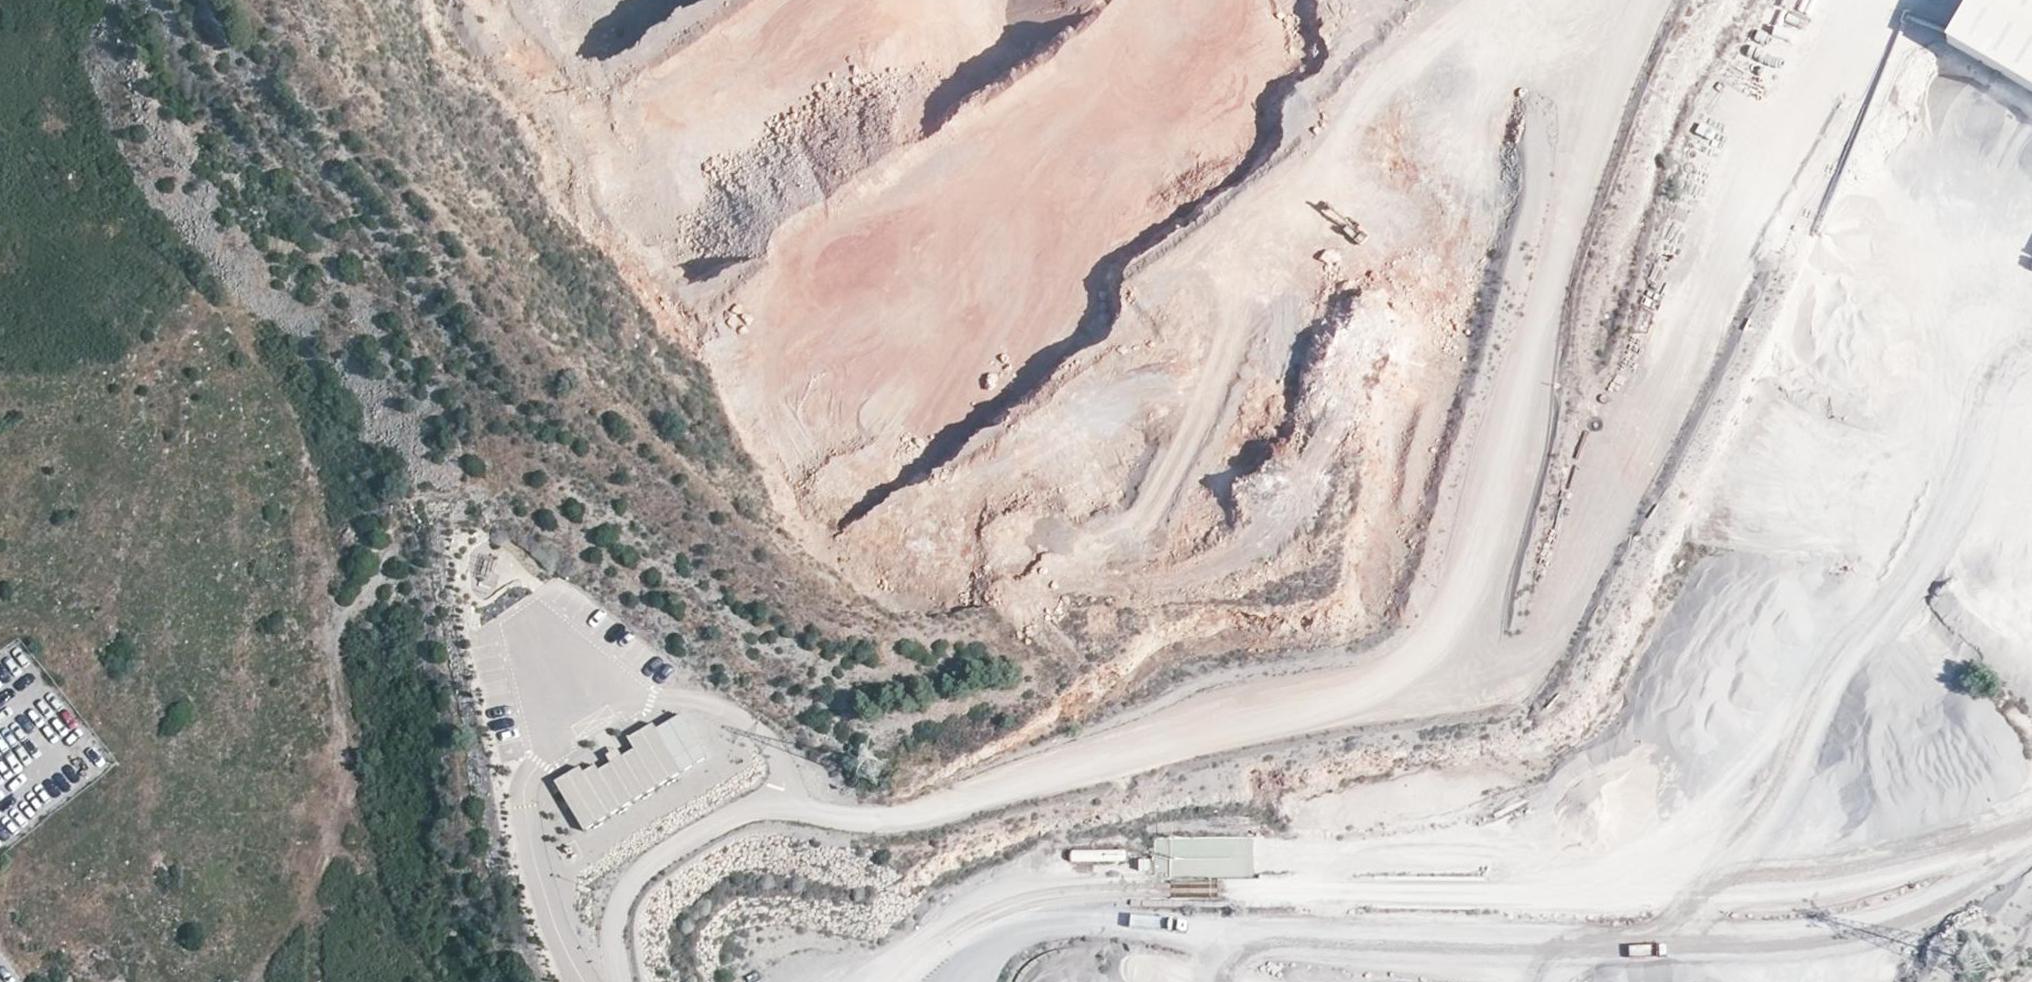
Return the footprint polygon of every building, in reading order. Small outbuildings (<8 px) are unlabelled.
[(1954,64),(2031,110),(2031,0),(1995,0),(1954,64)] [(1954,64),(1951,67),(2031,119),(2031,110),(1954,64)] [(588,769),(562,785),(591,832),(693,770),(663,722),(639,736),(647,748),(634,756),(624,749),(617,754),(623,764),(612,770),(603,766),(594,773),(588,769)] [(1754,920),(1832,871),(1816,846),(1763,878),(1753,862),(1728,876),(1754,920)]
